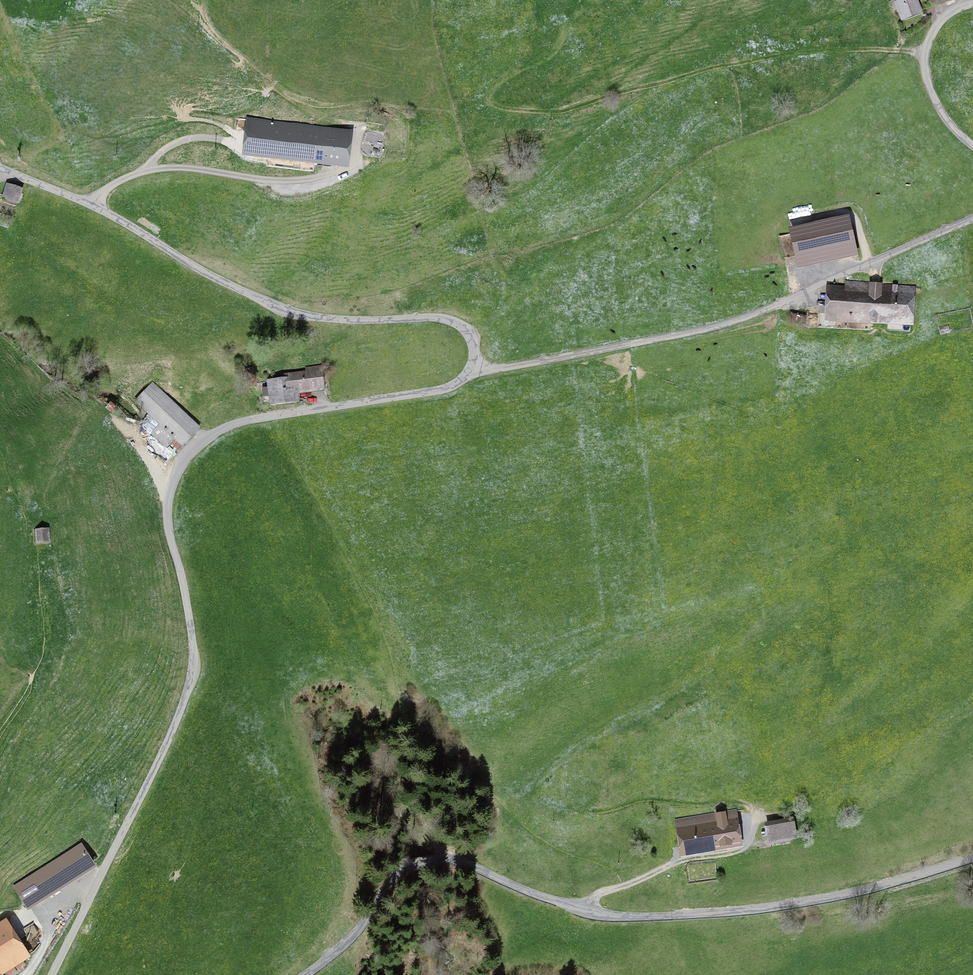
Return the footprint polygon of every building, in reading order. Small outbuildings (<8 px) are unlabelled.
[(901,0),(896,2),(902,18),(920,11),(916,0),(901,0)] [(345,163),(348,132),(251,121),(248,152),(345,163)] [(385,129),(365,125),(361,146),(381,149),(385,129)] [(19,194),(20,191),(7,186),(3,197),(20,202),(22,195),(19,194)] [(795,233),(801,263),(854,252),(847,221),(795,233)] [(807,313),(807,328),(834,329),(834,321),(869,322),(869,317),(907,319),(908,296),(869,294),(869,284),(846,283),(846,293),(829,292),(828,314),(807,313)] [(271,401),(293,399),(293,391),(320,389),(318,367),(307,368),(307,373),(284,375),(284,380),(266,382),(267,388),(270,388),(271,401)] [(135,403),(181,446),(198,427),(152,384),(135,403)] [(37,531),(37,542),(47,542),(47,531),(37,531)] [(734,812),(678,821),(683,851),(739,842),(734,812)] [(791,822),(766,826),(768,842),(794,837),(791,822)] [(80,845),(16,886),(27,904),(92,863),(80,845)] [(0,966),(3,971),(25,957),(3,924),(0,926),(0,966)]
